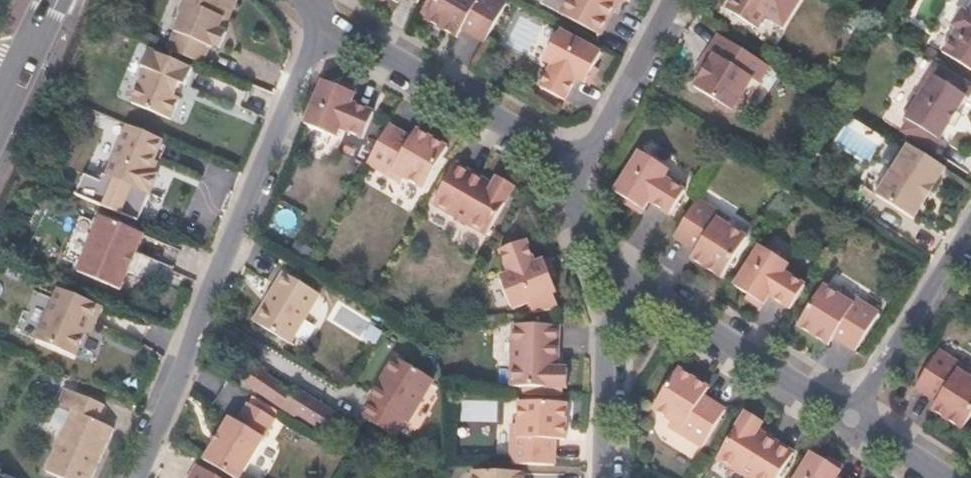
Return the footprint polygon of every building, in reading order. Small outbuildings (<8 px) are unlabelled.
[(162,48),(186,58),(197,63),(204,46),(206,46),(206,44),(214,47),(221,31),(213,28),(218,18),(223,16),(230,1),(230,0),(182,0),(162,48)] [(482,42),(505,3),(499,0),(426,0),(423,5),(429,9),(424,17),(444,30),(449,22),(460,28),(482,42)] [(558,13),(598,35),(616,2),(613,1),(613,0),(565,0),(558,13)] [(729,3),(760,24),(775,0),(731,0),(729,3)] [(941,51),(970,71),(970,5),(941,51)] [(456,36),(460,28),(449,22),(444,30),(456,36)] [(761,77),(771,61),(721,28),(710,45),(712,47),(703,59),(711,65),(700,83),(721,97),(722,103),(731,109),(741,105),(746,95),(745,89),(754,73),(761,77)] [(584,83),(593,67),(600,53),(559,30),(543,60),(550,65),(538,87),(563,100),(575,78),(584,83)] [(190,67),(147,49),(139,67),(144,69),(130,102),(169,118),(178,97),(173,96),(179,83),(183,85),(190,67)] [(943,62),(936,73),(934,72),(920,92),(914,93),(906,105),(907,112),(906,114),(908,115),(901,126),(935,148),(942,136),(940,135),(950,120),(957,109),(967,94),(969,96),(970,92),(970,81),(943,62)] [(596,69),(593,67),(584,83),(587,85),(596,69)] [(337,83),(322,77),(304,121),(336,135),(339,126),(363,136),(374,110),(350,100),(354,91),(337,83)] [(338,80),(337,83),(354,91),(355,86),(338,80)] [(962,112),(957,109),(950,120),(955,124),(962,112)] [(154,136),(125,124),(104,175),(148,193),(156,173),(147,169),(161,138),(154,136)] [(387,125),(365,162),(399,182),(403,177),(422,188),(446,147),(425,136),(414,129),(409,138),(387,125)] [(913,214),(946,164),(909,140),(890,169),(883,172),(876,182),(877,191),(881,186),(898,197),(895,202),(913,214)] [(639,150),(634,157),(663,175),(667,169),(639,150)] [(663,175),(634,157),(613,190),(627,199),(642,208),(648,201),(669,213),(684,190),(662,176),(663,175)] [(454,164),(431,203),(486,234),(513,186),(496,176),(491,185),(454,164)] [(673,236),(698,251),(706,256),(701,265),(721,277),(747,237),(727,225),(731,219),(697,198),(673,236)] [(642,208),(627,199),(624,202),(640,212),(642,208)] [(119,288),(142,232),(99,215),(76,270),(119,288)] [(532,252),(523,229),(497,239),(506,262),(497,265),(509,297),(554,280),(542,248),(532,252)] [(783,271),(788,263),(759,244),(734,284),(762,303),(768,295),(790,308),(804,284),(783,271)] [(706,256),(698,251),(692,259),(701,265),(706,256)] [(279,284),(286,272),(282,269),(274,282),(279,284)] [(261,304),(298,326),(319,292),(286,272),(279,284),(274,282),(261,304)] [(796,324),(817,338),(822,329),(833,335),(855,349),(878,312),(844,291),(841,296),(822,284),(796,324)] [(59,286),(36,338),(75,355),(90,321),(95,323),(103,306),(59,286)] [(289,341),(298,326),(261,304),(252,320),(289,341)] [(557,363),(557,325),(512,324),(510,387),(566,388),(566,368),(553,368),(553,363),(557,363)] [(822,329),(817,338),(828,344),(833,335),(822,329)] [(936,400),(946,406),(942,415),(962,428),(970,413),(970,378),(968,375),(970,370),(937,349),(914,385),(936,400)] [(400,359),(394,355),(384,372),(390,375),(400,359)] [(390,375),(384,372),(368,398),(371,400),(363,415),(395,434),(404,419),(407,421),(432,377),(400,359),(390,375)] [(692,389),(698,380),(677,366),(652,407),(671,419),(668,425),(701,447),(725,409),(702,395),(692,389)] [(346,415),(296,385),(291,390),(257,368),(247,382),(299,415),(302,410),(337,430),(346,415)] [(708,387),(698,380),(692,389),(702,395),(708,387)] [(69,405),(75,391),(61,385),(55,399),(69,405)] [(110,425),(93,419),(100,403),(75,391),(69,405),(42,469),(62,477),(88,477),(110,425)] [(946,406),(936,400),(931,408),(942,415),(946,406)] [(203,459),(235,477),(238,477),(274,419),(247,402),(236,421),(228,416),(203,459)] [(510,424),(509,463),(553,465),(554,440),(554,427),(563,427),(564,403),(517,402),(516,424),(510,424)] [(763,421),(746,410),(717,457),(749,477),(777,477),(794,452),(758,429),(763,421)] [(554,427),(554,440),(563,440),(563,427),(554,427)] [(402,448),(373,431),(362,449),(389,465),(402,448)] [(840,470),(811,452),(795,477),(835,477),(840,470)] [(196,464),(188,477),(221,477),(196,464)]
